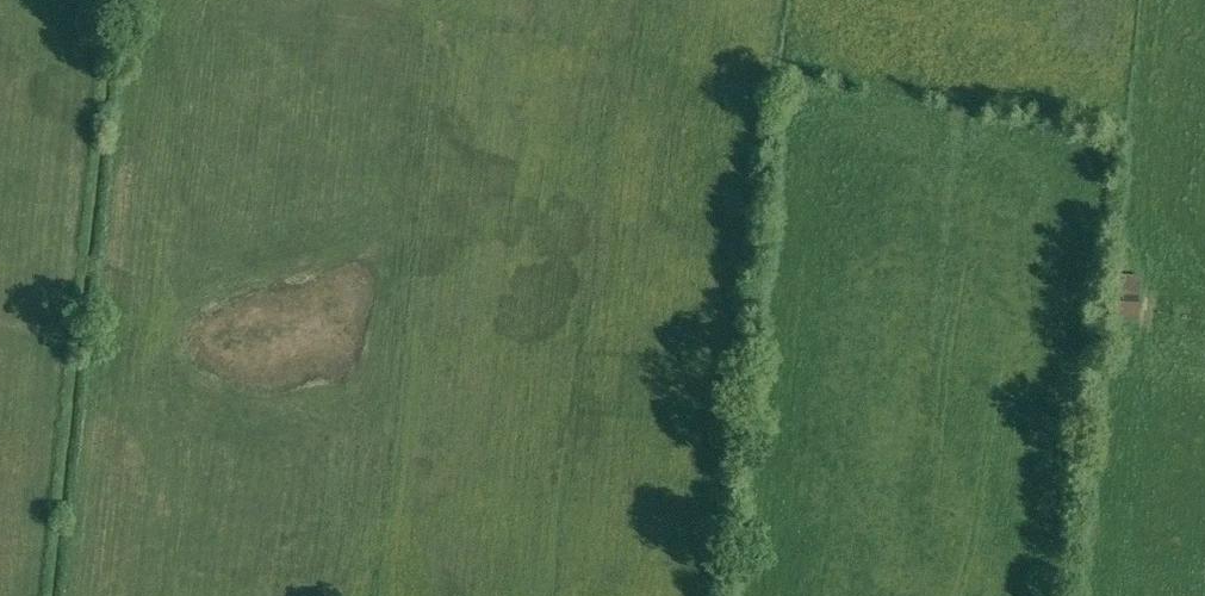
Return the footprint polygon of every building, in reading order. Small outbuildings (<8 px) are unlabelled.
[(1143,317),(1143,302),(1118,301),(1117,317),(1143,317)]
